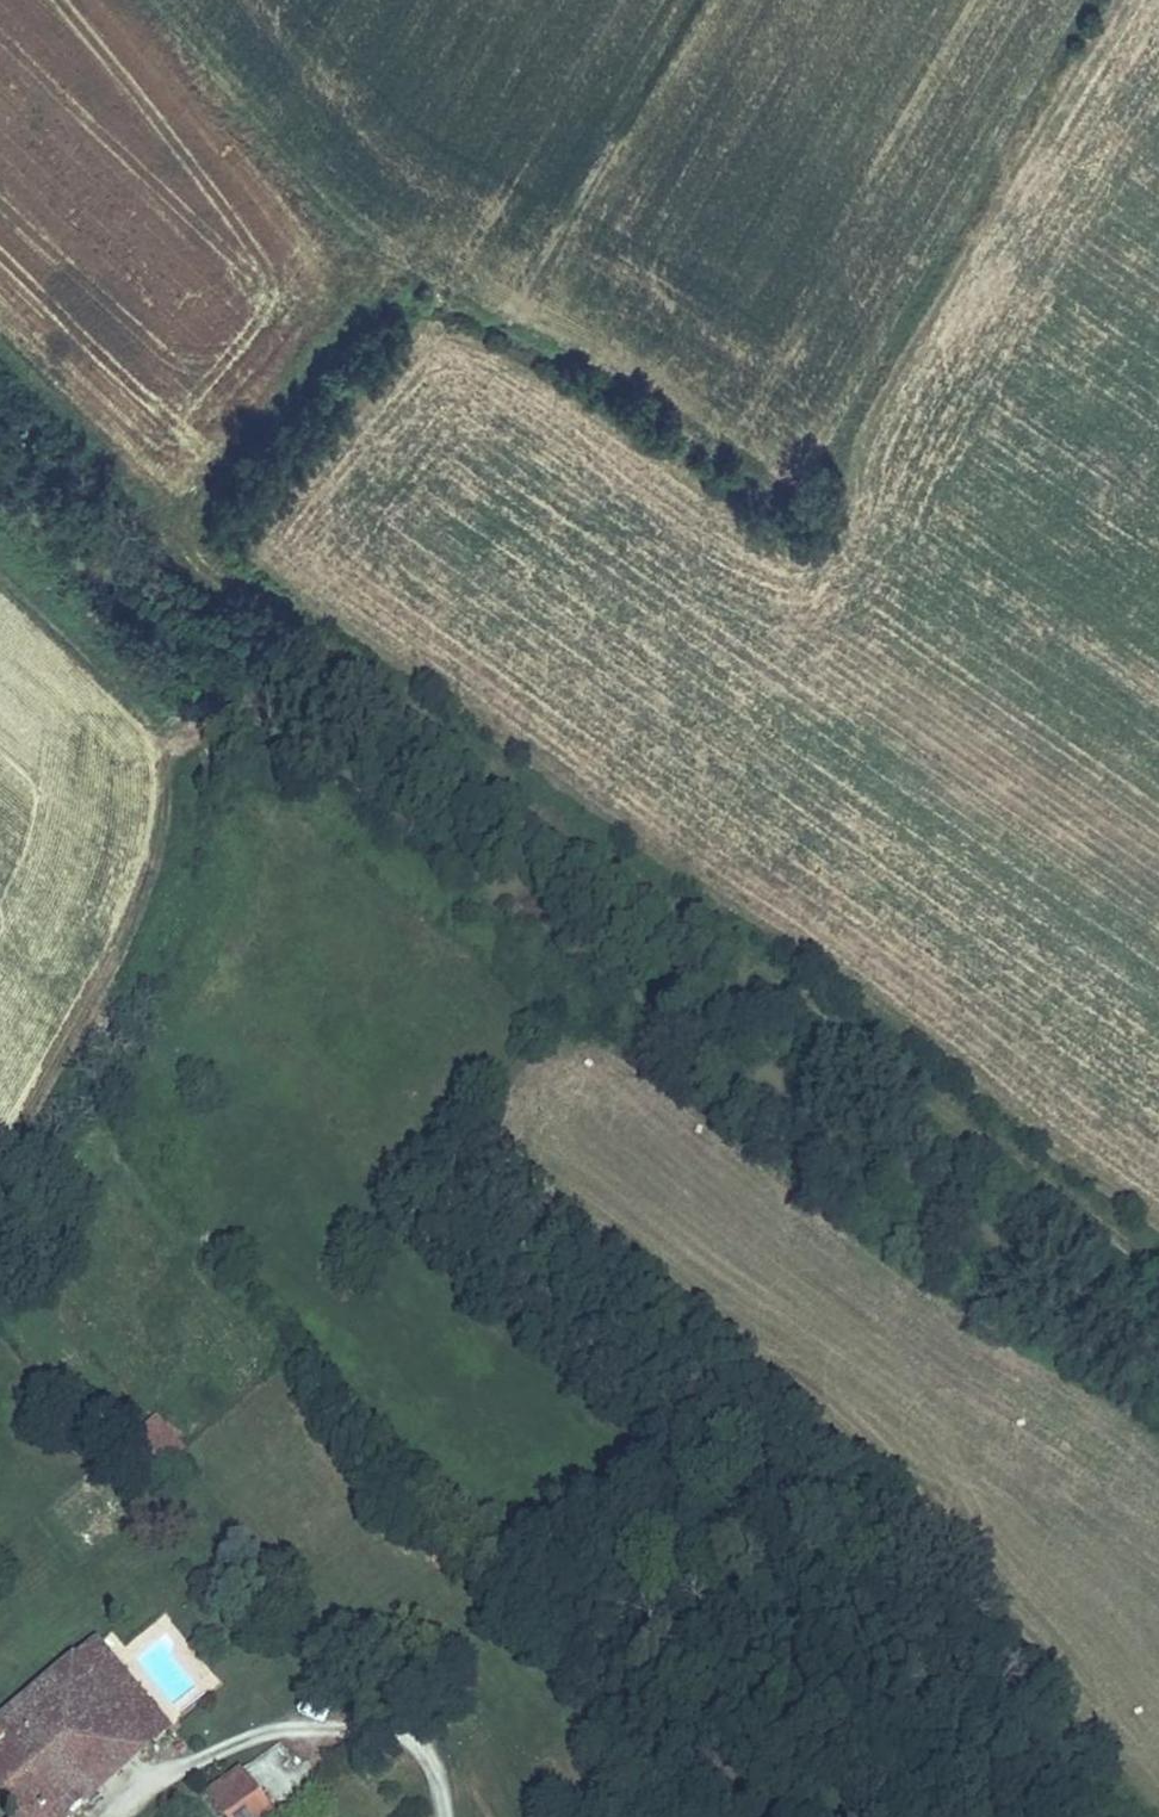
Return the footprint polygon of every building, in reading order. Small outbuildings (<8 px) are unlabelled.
[(172,1448),(141,1414),(122,1430),(154,1464),(172,1448)] [(89,1642),(64,1661),(84,1688),(46,1723),(97,1781),(116,1768),(98,1745),(144,1701),(89,1642)] [(9,1816),(56,1816),(97,1781),(46,1723),(84,1688),(64,1661),(0,1715),(0,1790),(17,1811),(9,1816)] [(166,1726),(144,1701),(98,1745),(116,1768),(166,1726)] [(218,1816),(254,1816),(274,1800),(251,1770),(228,1788),(224,1783),(205,1799),(218,1816)]
